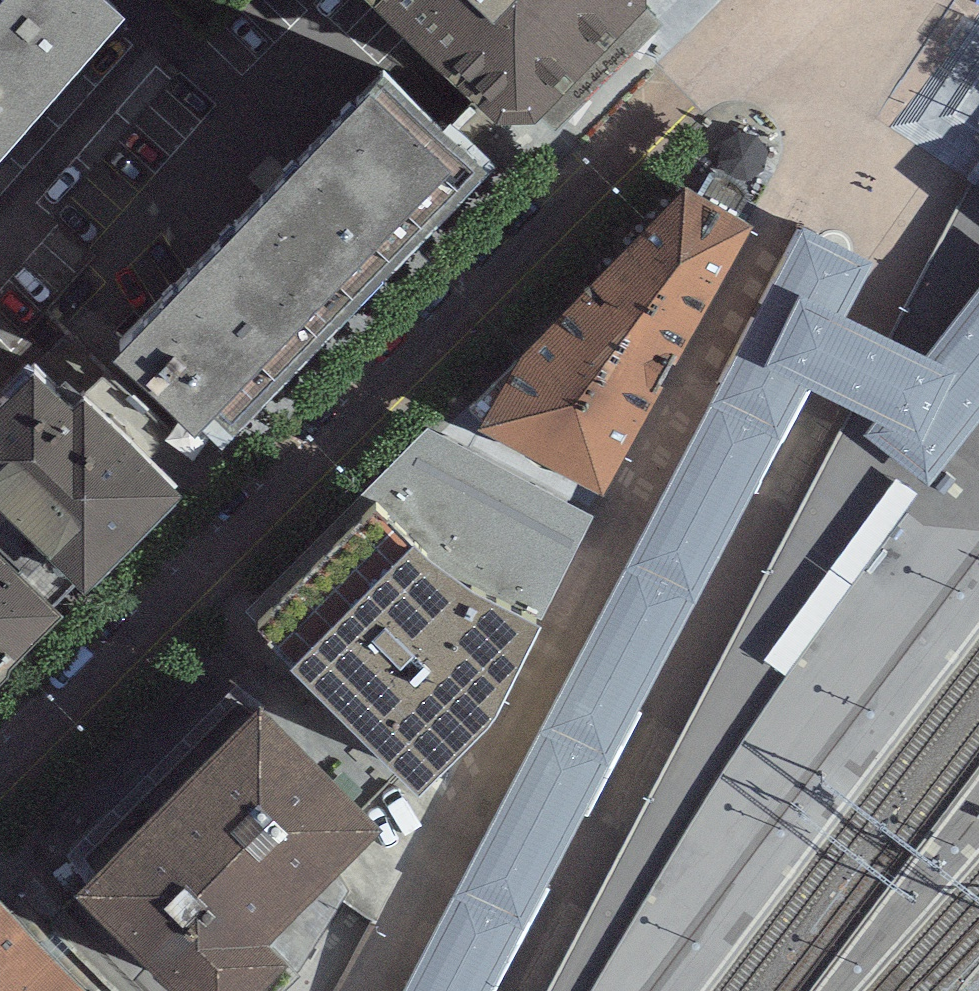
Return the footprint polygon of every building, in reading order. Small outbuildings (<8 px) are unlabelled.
[(123,33),(85,0),(0,0),(0,173),(123,33)] [(498,132),(536,131),(649,15),(647,0),(351,0),(498,132)] [(483,186),(384,91),(366,109),(370,112),(114,379),(192,453),(214,429),(233,447),(483,186)] [(755,232),(683,190),(522,350),(479,431),(603,503),(755,232)] [(409,990),(486,990),(801,380),(838,399),(857,408),(884,422),(927,444),(961,379),(928,361),(920,358),(890,342),(873,333),(853,323),(878,273),(800,233),(409,990)] [(928,361),(961,379),(927,444),(884,422),(864,442),(930,487),(978,425),(978,295),(928,361)] [(0,422),(0,524),(6,530),(0,536),(0,565),(52,616),(73,595),(86,607),(180,512),(84,417),(72,429),(32,390),(0,422)] [(412,558),(537,642),(595,521),(427,428),(365,515),(412,558)] [(365,515),(248,637),(421,808),(490,735),(537,642),(412,558),(365,515)] [(63,625),(52,616),(0,565),(0,694),(63,625)] [(260,714),(72,907),(158,990),(274,990),(288,977),(268,958),(386,837),(260,714)] [(0,909),(0,990),(83,990),(0,909)]
